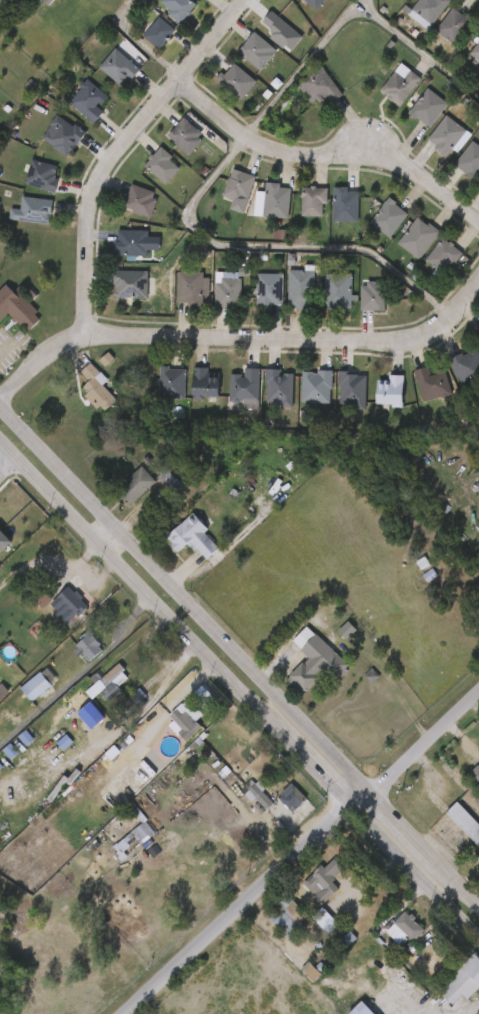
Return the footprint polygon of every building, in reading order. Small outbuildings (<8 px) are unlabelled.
[(179,12),(160,0),(153,0),(144,14),(154,20),(150,26),(165,35),(179,12)] [(164,2),(166,0),(193,0),(198,4),(192,14),(190,14),(182,23),(170,14),(173,10),(164,2)] [(315,1),(314,0),(274,0),(299,21),(315,1)] [(318,11),(305,0),(327,0),(318,11)] [(390,0),(372,0),(383,8),(390,0)] [(433,9),(421,1),(418,7),(408,0),(390,26),(412,40),(433,9)] [(411,15),(422,0),(454,0),(431,30),(411,15)] [(465,14),(468,16),(470,13),(477,18),(457,45),(440,32),(436,37),(432,34),(436,29),(439,31),(456,7),(465,14)] [(418,41),(438,54),(454,29),(434,16),(418,41)] [(169,41),(161,50),(145,37),(161,17),(178,30),(169,41)] [(242,35),(273,61),(285,47),(253,21),(242,35)] [(158,40),(142,26),(125,46),(142,60),(158,40)] [(280,51),(263,71),(248,58),(249,57),(241,51),(257,32),(280,51)] [(469,40),(452,63),(472,78),(478,68),(478,48),(469,40)] [(220,61),(243,80),(259,60),(236,42),(220,61)] [(142,69),(133,81),(128,78),(121,86),(100,68),(117,48),(142,69)] [(110,88),(114,91),(123,78),(96,58),(81,79),(104,95),(110,88)] [(322,63),(347,95),(335,104),(330,97),(318,106),(300,83),(312,75),(310,72),(319,64),(317,61),(321,58),(324,62),(322,63)] [(236,63),(259,81),(245,100),(218,79),(224,72),(227,75),(236,63)] [(424,78),(403,107),(383,90),(397,71),(407,79),(413,70),(424,78)] [(200,92),(225,109),(239,90),(214,72),(200,92)] [(385,117),(403,86),(381,73),(363,104),(385,117)] [(314,113),(326,104),(303,76),(279,95),(297,116),(309,106),(314,113)] [(89,78),(110,97),(102,107),(106,111),(95,123),(66,98),(79,83),(82,86),(89,78)] [(450,103),(432,126),(420,116),(417,119),(411,114),(430,88),(450,103)] [(76,133),(86,122),(81,117),(90,106),(70,89),(50,112),(76,133)] [(391,122),(411,138),(430,114),(410,98),(391,122)] [(59,115),(75,126),(77,124),(88,132),(73,154),(72,153),(68,158),(54,148),(55,146),(43,138),(59,115)] [(457,147),(449,158),(437,149),(439,146),(431,139),(449,115),(470,131),(457,147)] [(202,140),(189,154),(167,135),(183,116),(202,132),(198,137),(202,140)] [(23,149),(51,167),(67,143),(40,124),(23,149)] [(408,150),(429,166),(435,159),(439,162),(453,144),(428,125),(408,150)] [(187,145),(165,127),(149,147),(171,165),(187,145)] [(475,141),(478,144),(478,177),(477,180),(457,165),(475,141)] [(160,146),(172,156),(170,159),(179,168),(165,184),(143,165),(149,159),(148,157),(151,153),(153,155),(160,146)] [(474,166),(454,150),(436,174),(456,189),(474,166)] [(126,177),(150,194),(162,178),(152,170),(155,166),(141,156),(126,177)] [(57,193),(43,190),(43,189),(27,185),(33,159),(60,166),(57,179),(61,179),(57,193)] [(256,176),(248,199),(242,197),(241,202),(222,195),(233,168),(256,176)] [(8,195),(37,200),(41,175),(13,170),(8,195)] [(467,198),(478,205),(478,178),(467,198)] [(206,207),(215,209),(212,219),(227,223),(237,185),(213,179),(206,207)] [(293,191),(291,220),(256,217),(258,191),(268,192),(268,183),(283,184),(283,188),(294,188),(293,191)] [(157,199),(151,218),(132,211),(133,209),(124,206),(132,184),(154,191),(152,197),(157,199)] [(319,186),(318,188),(330,189),(329,204),(326,204),(325,217),(303,216),(305,187),(319,186)] [(350,187),(350,191),(362,191),(361,222),(336,222),(336,187),(350,187)] [(273,228),(274,198),(263,197),(263,193),(248,192),(247,202),(238,201),(237,226),(273,228)] [(140,201),(112,194),(106,219),(134,226),(140,201)] [(52,202),(51,213),(47,213),(47,214),(50,215),(49,223),(9,219),(10,208),(20,209),(22,195),(53,199),(52,202)] [(284,226),(306,227),(306,213),(311,213),(311,198),(284,197),(284,226)] [(331,197),(315,197),(315,231),(342,232),(342,201),(331,201),(331,197)] [(411,214),(393,238),(373,223),(392,197),(399,203),(398,204),(411,214)] [(33,234),(35,209),(5,206),(3,219),(0,219),(0,230),(33,234)] [(352,232),(373,249),(392,224),(371,208),(352,232)] [(421,217),(444,232),(424,260),(402,244),(421,217)] [(379,253),(401,270),(422,242),(400,226),(379,253)] [(148,230),(147,256),(113,254),(113,240),(117,240),(118,229),(148,230)] [(445,238),(452,243),(453,242),(458,245),(456,247),(466,254),(456,267),(452,263),(440,279),(434,275),(438,270),(428,262),(445,238)] [(131,240),(100,240),(100,250),(97,250),(96,265),(131,266),(131,260),(142,260),(142,246),(131,246),(131,240)] [(407,270),(426,284),(444,262),(425,247),(407,270)] [(293,308),(291,308),(292,270),(317,270),(316,307),(293,308)] [(205,272),(205,278),(212,278),(211,295),(206,295),(205,306),(190,306),(190,303),(179,302),(180,272),(205,272)] [(232,272),(231,278),(244,278),(244,298),(242,298),(242,307),(218,307),(218,272),(232,272)] [(286,274),(285,305),(274,305),(273,309),(259,308),(261,273),(286,274)] [(329,311),(327,311),(328,274),(354,275),(353,308),(339,308),(339,311),(329,311)] [(271,279),(270,318),(297,318),(298,275),(287,275),(287,280),(271,279)] [(130,308),(131,281),(97,280),(96,307),(130,308)] [(186,282),(160,281),(160,312),(170,312),(170,316),(186,316),(186,305),(192,305),(192,287),(186,287),(186,282)] [(197,317),(223,318),(224,282),(198,281),(197,317)] [(365,311),(363,311),(364,286),(369,286),(369,281),(389,282),(389,301),(387,301),(387,311),(365,311)] [(265,284),(239,283),(238,318),(254,318),(254,314),(265,315),(265,284)] [(335,284),(307,283),(306,318),(334,319),(335,284)] [(9,315),(0,325),(0,293),(8,285),(15,292),(22,285),(27,290),(22,294),(40,312),(37,315),(42,320),(33,329),(28,324),(25,327),(20,322),(18,324),(9,315)] [(343,320),(367,320),(367,293),(343,292),(343,320)] [(11,341),(25,327),(0,303),(0,330),(11,341)] [(461,341),(478,355),(478,326),(474,332),(471,329),(461,341)] [(466,356),(478,350),(478,383),(467,389),(461,376),(459,377),(451,360),(464,353),(466,356)] [(443,396),(471,386),(461,358),(433,369),(443,396)] [(93,364),(110,380),(104,385),(118,400),(107,411),(102,406),(98,410),(86,396),(89,393),(84,388),(91,381),(83,372),(93,364)] [(429,365),(431,372),(444,367),(453,393),(448,395),(447,398),(444,398),(441,396),(425,402),(414,370),(429,365)] [(171,366),(170,369),(187,370),(187,399),(163,399),(163,366),(171,366)] [(210,368),(210,374),(220,374),(220,397),(206,397),(206,401),(194,401),(195,368),(210,368)] [(262,369),(262,410),(232,409),(232,375),(244,375),(244,378),(246,378),(246,369),(262,369)] [(283,371),(283,375),(284,375),(284,373),(296,373),(295,408),(283,408),(283,402),(269,402),(268,369),(283,369),(283,371)] [(335,371),(333,403),(304,402),(305,371),(315,372),(318,374),(320,375),(320,370),(335,371)] [(355,372),(355,374),(368,375),(368,409),(355,409),(355,404),(341,404),(341,371),(355,372)] [(90,390),(73,372),(63,382),(71,391),(63,399),(84,422),(98,408),(85,394),(90,390)] [(168,379),(150,379),(150,376),(143,375),(142,408),(167,409),(168,379)] [(406,375),(405,408),(394,407),(394,404),(379,404),(378,403),(379,380),(391,381),(391,375),(406,375)] [(396,380),(406,412),(435,403),(427,377),(413,381),(411,376),(396,380)] [(203,408),(203,383),(190,382),(190,377),(175,377),(175,407),(203,408)] [(225,411),(225,418),(242,418),(243,378),(227,378),(226,385),(212,384),(211,411),(225,411)] [(248,412),(263,412),(263,417),(276,417),(277,383),(264,383),(264,379),(249,379),(248,412)] [(283,412),(314,413),(314,380),(300,380),(300,382),(284,382),(283,412)] [(350,383),(322,382),(321,417),(349,418),(350,383)] [(359,390),(359,414),(375,413),(375,418),(385,417),(385,408),(389,408),(388,384),(370,385),(370,389),(359,390)] [(161,459),(164,463),(166,461),(172,468),(169,470),(184,486),(173,496),(156,478),(160,474),(157,470),(158,468),(155,465),(161,459)] [(133,505),(132,506),(118,491),(144,467),(158,483),(133,505)] [(139,491),(125,476),(98,501),(112,516),(139,491)] [(204,510),(212,519),(206,524),(211,530),(207,534),(221,549),(210,560),(200,549),(197,552),(190,544),(180,553),(174,546),(176,544),(170,537),(196,514),(198,516),(204,510)] [(189,570),(204,555),(172,524),(148,548),(161,561),(170,552),(189,570)] [(68,587),(74,593),(76,591),(82,598),(80,600),(86,606),(78,617),(75,614),(66,623),(60,618),(57,621),(52,615),(57,611),(50,604),(68,587)] [(49,635),(70,615),(52,596),(33,613),(40,620),(38,622),(49,635)] [(310,627),(318,634),(319,633),(351,665),(349,668),(351,670),(344,677),(342,675),(339,678),(329,667),(320,677),(321,678),(304,695),(288,679),(304,661),(306,663),(311,658),(303,649),(304,648),(296,639),(309,626),(310,627)] [(91,635),(100,644),(98,646),(102,650),(89,661),(81,652),(78,655),(75,651),(78,649),(75,645),(81,641),(79,638),(89,630),(92,634),(91,635)] [(320,640),(329,649),(339,639),(330,630),(320,640)] [(274,651),(290,666),(268,690),(285,705),(312,676),(323,687),(333,676),(289,635),(274,651)] [(69,671),(86,660),(73,641),(56,652),(69,671)] [(124,671),(130,677),(120,685),(124,690),(112,701),(102,691),(94,698),(87,691),(96,683),(91,677),(100,669),(106,675),(121,662),(127,668),(124,671)] [(49,692),(44,696),(43,694),(35,701),(23,687),(42,671),(53,685),(48,690),(49,692)] [(105,701),(101,696),(112,686),(100,673),(68,702),(74,709),(82,701),(93,713),(105,701)] [(34,695),(22,681),(3,697),(15,711),(34,695)] [(203,726),(188,741),(180,733),(185,728),(164,706),(176,695),(197,718),(196,719),(203,726)] [(156,707),(145,717),(165,739),(161,742),(168,751),(184,737),(156,707)] [(87,728),(74,711),(60,721),(74,739),(87,728)] [(469,775),(478,766),(478,786),(469,775)] [(478,792),(478,779),(475,775),(468,781),(461,773),(450,784),(467,803),(478,792)] [(309,798),(295,811),(288,804),(287,805),(281,798),(285,794),(284,792),(294,782),(309,798)] [(238,807),(249,818),(255,813),(244,801),(249,796),(242,789),(227,803),(234,811),(238,807)] [(260,807),(275,822),(289,807),(274,792),(260,807)] [(460,801),(478,821),(478,842),(450,812),(460,801)] [(156,834),(140,846),(129,832),(145,820),(156,834)] [(336,859),(345,869),(334,881),(341,888),(325,904),(317,896),(325,888),(320,883),(315,888),(307,880),(324,864),(327,868),(336,859)] [(321,898),(314,890),(326,879),(316,868),(307,877),(304,874),(285,892),(304,913),(321,898)] [(290,896),(312,920),(321,911),(324,914),(328,910),(335,917),(331,922),(334,925),(322,937),(314,929),(310,933),(313,936),(310,939),(308,936),(298,946),(270,918),(290,896)] [(270,948),(291,928),(270,905),(249,924),(270,948)] [(409,912),(412,915),(414,913),(419,918),(417,920),(428,930),(409,950),(400,942),(405,936),(401,932),(399,934),(393,928),(409,912)] [(389,946),(395,951),(407,938),(387,920),(368,941),(382,954),(389,946)] [(478,954),(478,955),(478,993),(472,1000),(466,994),(456,1004),(443,992),(478,954)] [(283,978),(295,990),(302,984),(291,971),(283,978)] [(365,1001),(377,1013),(353,1013),(365,1001)]
